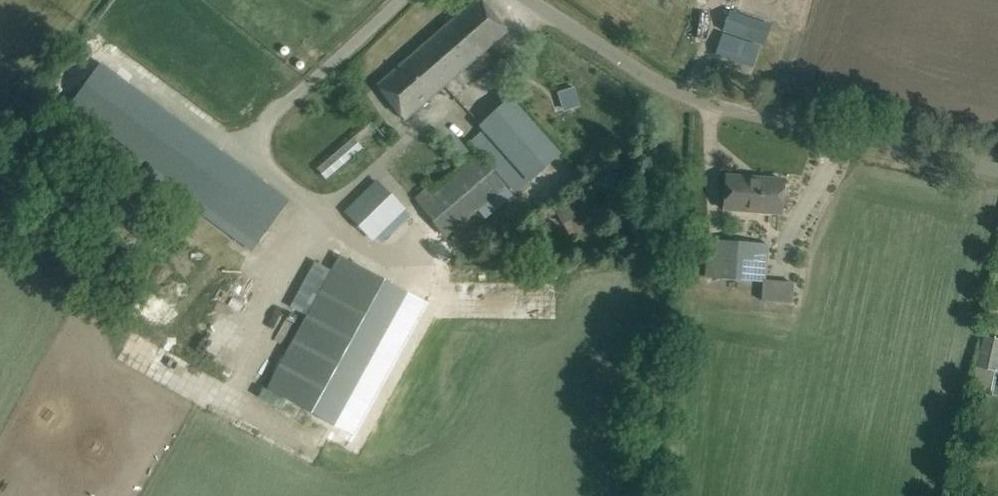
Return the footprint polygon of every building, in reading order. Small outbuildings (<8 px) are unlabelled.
[(506,31),(479,0),(475,0),(376,86),(403,120),(475,58),(506,31)] [(752,13),(783,24),(791,0),(740,0),(738,8),(752,13)] [(750,19),(727,11),(720,31),(743,38),(750,19)] [(759,46),(721,33),(714,55),(752,67),(759,46)] [(287,202),(98,64),(68,104),(257,242),(287,202)] [(468,141),(514,193),(557,154),(508,99),(477,127),(480,130),(468,141)] [(354,134),(317,168),(327,179),(364,145),(354,134)] [(484,218),(511,195),(477,156),(418,206),(445,237),(476,210),(484,218)] [(723,210),(779,214),(782,180),(725,176),(723,210)] [(376,182),(344,213),(371,239),(402,209),(376,182)] [(710,241),(707,279),(759,282),(762,244),(710,241)] [(339,255),(265,387),(332,424),(406,292),(339,255)] [(986,337),(980,367),(997,372),(997,340),(986,337)]
